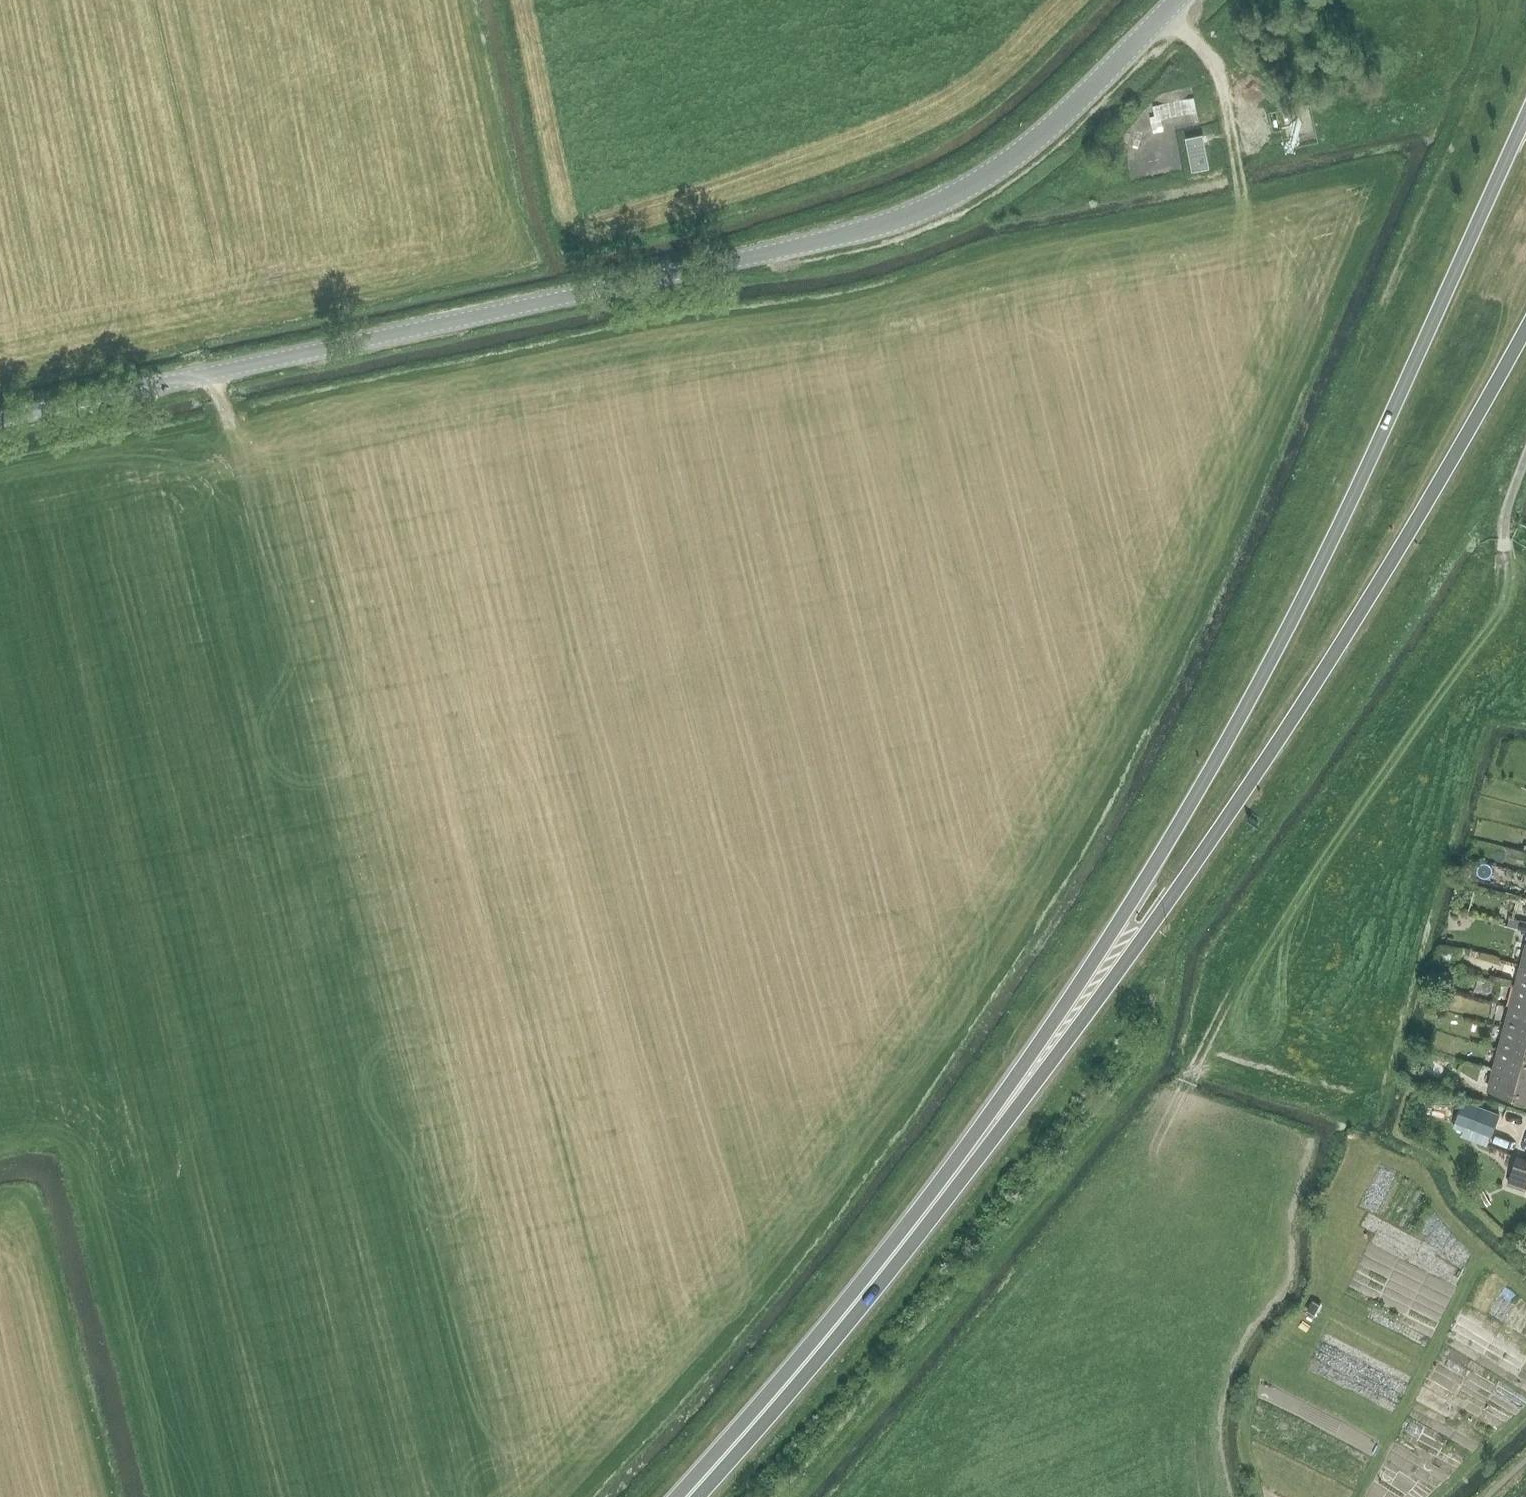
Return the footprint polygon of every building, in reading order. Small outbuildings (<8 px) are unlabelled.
[(1170,111),(1200,107),(1198,88),(1168,92),(1170,111)] [(1210,168),(1203,136),(1186,139),(1192,172),(1210,168)] [(1510,917),(1508,926),(1520,928),(1521,921),(1522,920),(1510,917)] [(1455,977),(1482,987),(1492,959),(1465,949),(1455,977)] [(1525,988),(1525,966),(1522,965),(1517,986),(1525,988)] [(1525,1010),(1525,988),(1517,986),(1511,1006),(1525,1010)] [(1525,1032),(1525,1010),(1511,1006),(1506,1027),(1525,1032)] [(1525,1055),(1525,1032),(1506,1027),(1500,1048),(1525,1055)] [(1525,1077),(1525,1055),(1500,1048),(1495,1068),(1525,1077)] [(1495,1068),(1489,1090),(1525,1100),(1525,1077),(1495,1068)] [(1464,1099),(1455,1121),(1492,1136),(1501,1113),(1464,1099)] [(1517,1156),(1508,1182),(1525,1188),(1525,1159),(1517,1156)]
